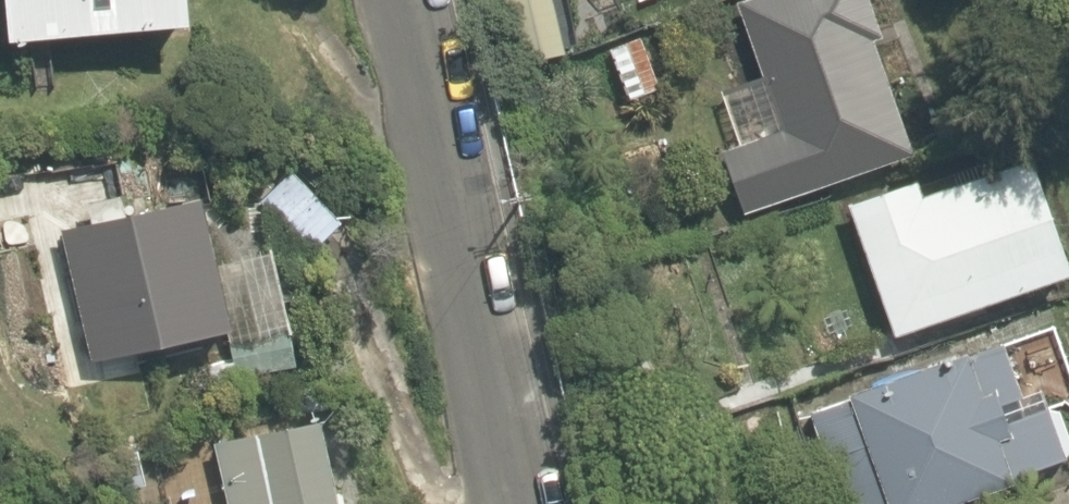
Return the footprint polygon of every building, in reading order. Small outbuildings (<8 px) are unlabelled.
[(26,51),(241,37),(239,0),(22,0),(26,51)] [(572,0),(508,0),(523,62),(583,48),(572,0)] [(725,159),(747,227),(932,169),(879,0),(744,0),(769,77),(738,86),(748,117),(785,106),(795,137),(725,159)] [(660,33),(615,45),(629,99),(674,87),(660,33)] [(860,201),(905,342),(1068,289),(1068,165),(1060,138),(860,201)] [(296,165),(260,211),(331,266),(367,220),(296,165)] [(256,339),(232,204),(73,232),(97,367),(256,339)] [(1016,340),(824,407),(858,503),(988,503),(1068,476),(1068,366),(1030,380),(1016,340)] [(226,451),(236,503),(377,503),(363,426),(341,430),(333,384),(298,390),(302,414),(247,424),(251,446),(226,451)]
